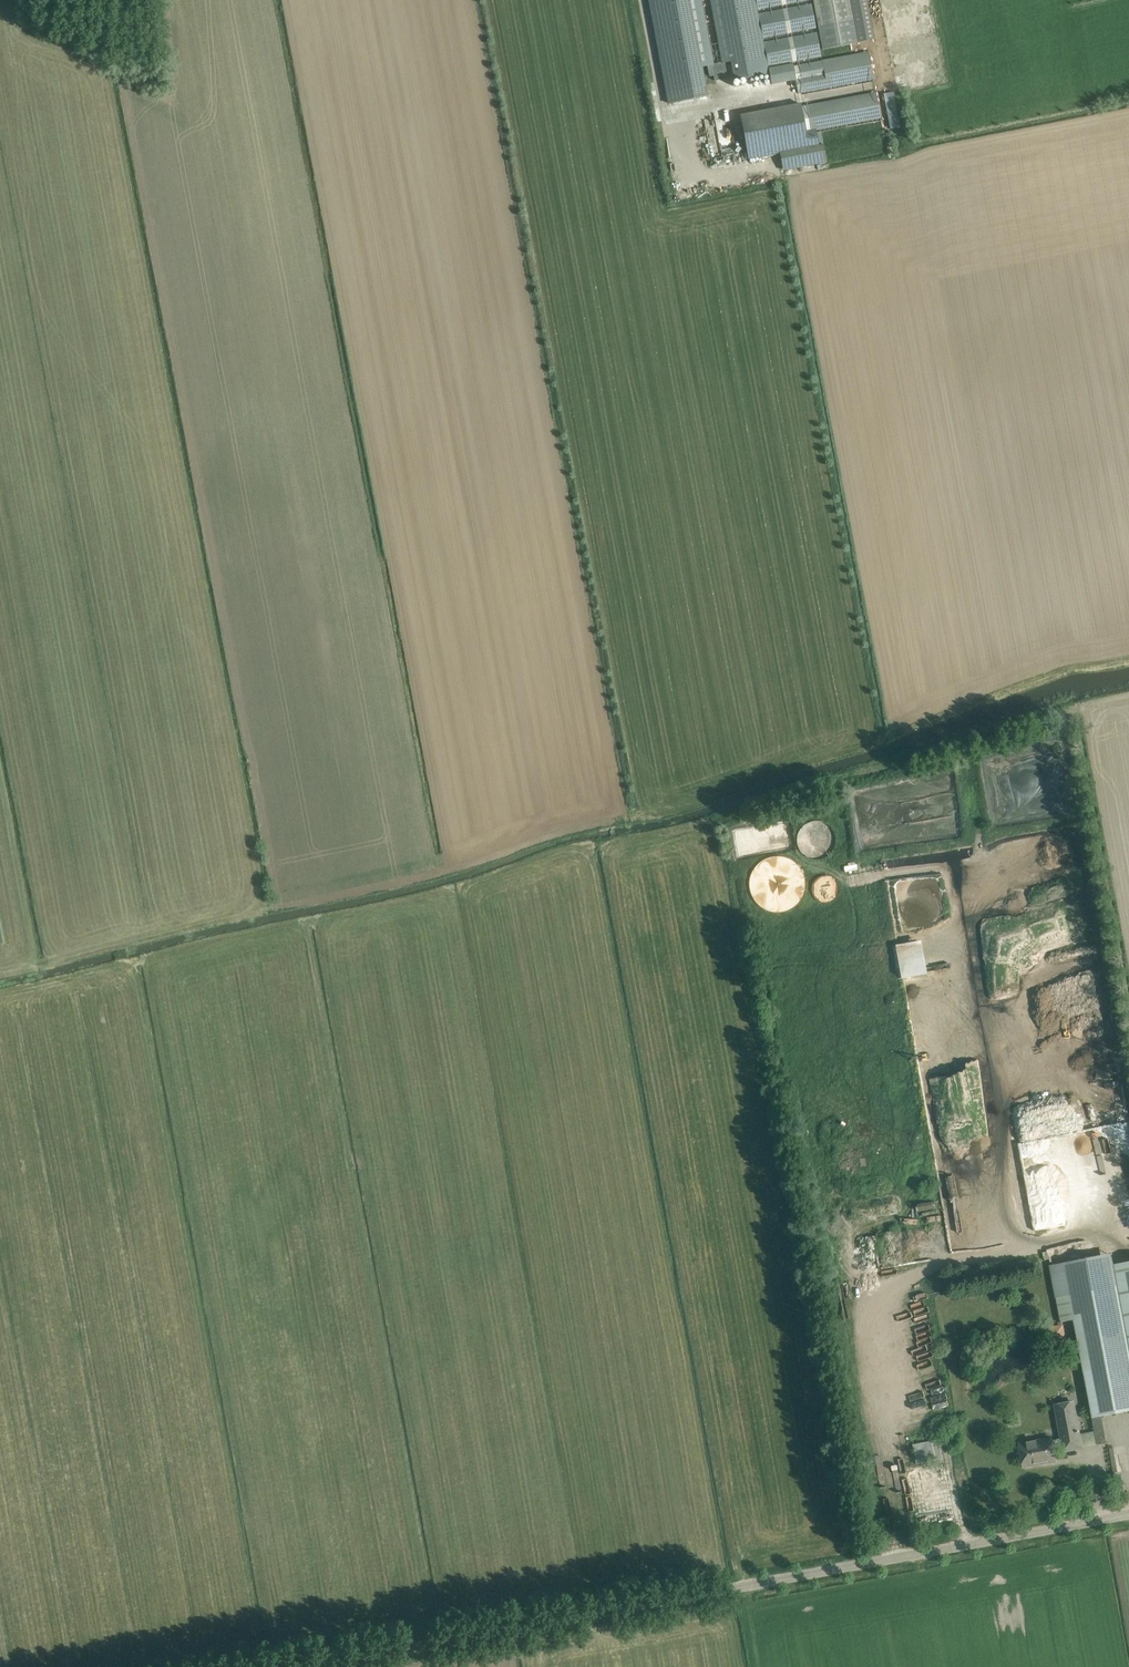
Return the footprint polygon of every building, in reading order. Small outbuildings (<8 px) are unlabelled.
[(666,93),(705,86),(702,67),(712,66),(714,65),(702,0),(649,0),(666,93)] [(722,63),(725,63),(731,62),(734,80),(769,74),(771,85),(800,79),(802,89),(873,76),(869,55),(794,69),(793,64),(766,69),(765,64),(820,54),(810,0),(711,0),(722,63)] [(822,49),(874,40),(866,0),(813,0),(822,49)] [(714,65),(712,66),(713,76),(715,81),(728,78),(725,63),(722,63),(714,65)] [(895,91),(885,92),(887,128),(897,127),(895,91)] [(801,104),(740,115),(748,159),(819,146),(816,130),(816,127),(880,115),(876,95),(802,110),(801,107),(801,104)] [(810,836),(802,836),(802,854),(834,853),(833,825),(810,826),(810,836)] [(750,866),(765,912),(796,902),(794,895),(800,894),(796,882),(800,880),(791,852),(750,866)] [(836,877),(816,876),(815,898),(835,898),(836,877)] [(920,939),(893,943),(899,977),(926,973),(920,939)] [(1067,1171),(1072,1169),(1067,1152),(1074,1150),(1071,1137),(1053,1141),(1057,1157),(1062,1155),(1067,1171)] [(1115,1276),(1101,1279),(1103,1289),(1070,1295),(1098,1444),(1107,1442),(1102,1415),(1128,1410),(1128,1350),(1115,1276)] [(1063,1323),(1048,1325),(1050,1338),(1052,1348),(1067,1346),(1065,1335),(1063,1323)] [(917,1360),(918,1372),(934,1371),(933,1352),(925,1353),(925,1360),(917,1360)] [(1082,1447),(1080,1436),(1073,1402),(1056,1405),(1062,1438),(1053,1440),(1052,1438),(1020,1444),(1024,1466),(1036,1464),(1035,1460),(1056,1457),(1054,1449),(1064,1447),(1064,1450),(1082,1447)] [(943,1458),(938,1439),(912,1446),(917,1464),(943,1458)] [(1107,1469),(1117,1469),(1116,1447),(1107,1447),(1107,1469)] [(929,1493),(932,1508),(949,1505),(946,1490),(929,1493)]
